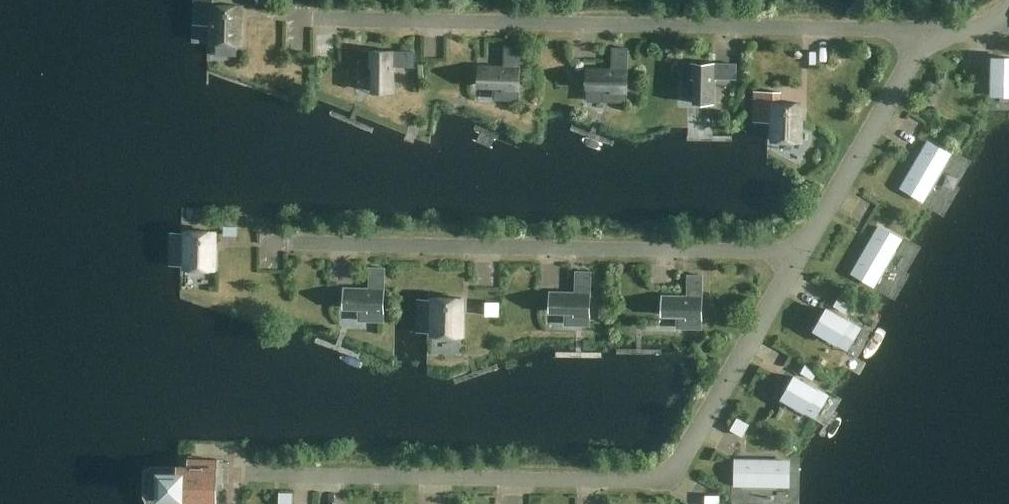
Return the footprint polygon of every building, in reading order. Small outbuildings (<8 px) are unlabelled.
[(215,40),(215,43),(236,44),(236,40),(240,40),(241,5),(220,5),(220,0),(212,0),(211,40),(215,40)] [(438,56),(438,39),(419,38),(419,56),(438,56)] [(481,40),(481,52),(497,52),(497,40),(481,40)] [(478,85),(494,85),(494,98),(518,99),(519,46),(504,46),(504,67),(478,67),(478,85)] [(609,101),(626,102),(626,86),(627,47),(620,47),(611,46),(610,68),(585,67),(584,89),(600,90),(600,101),(609,101)] [(415,51),(360,50),(359,76),(371,76),(370,93),(393,93),(393,66),(414,67),(414,58),(415,51)] [(1006,92),(1008,92),(1008,58),(992,58),(992,83),(993,83),(993,91),(1006,92)] [(735,63),(683,62),(683,86),(695,87),(695,103),(713,103),(714,78),(735,78),(735,63)] [(780,91),(772,91),(771,137),(775,137),(775,141),(796,141),(796,138),(800,138),(801,103),(780,102),(780,91)] [(901,188),(922,200),(926,193),(928,195),(945,166),(942,165),(949,154),(928,142),(901,188)] [(237,227),(224,226),(224,234),(236,234),(237,227)] [(879,227),(852,273),(872,285),(876,278),(879,280),(896,251),(893,250),(899,239),(879,227)] [(214,231),(185,230),(184,265),(189,265),(189,269),(209,269),(209,266),(214,266),(214,231)] [(343,306),(359,307),(359,319),(383,320),(384,268),(369,267),(368,289),(343,288),(343,306)] [(549,310),(565,311),(565,324),(589,324),(590,272),(575,271),(574,293),(549,292),(549,310)] [(678,315),(677,327),(701,328),(702,275),(687,275),(687,297),(662,296),(661,314),(678,315)] [(431,332),(436,332),(436,336),(456,336),(456,333),(460,333),(461,298),(432,297),(431,332)] [(485,315),(498,315),(498,303),(485,302),(485,315)] [(823,306),(811,327),(843,346),(855,325),(823,306)] [(794,376),(782,398),(804,410),(804,409),(811,413),(822,395),(815,391),(816,389),(794,376)] [(729,430),(741,436),(748,424),(736,417),(729,430)] [(735,484),(742,484),(742,487),(775,488),(775,485),(788,485),(788,461),(735,460),(735,484)] [(177,502),(177,503),(216,503),(217,467),(188,467),(182,467),(178,466),(178,471),(166,471),(159,478),(159,491),(165,497),(177,497),(177,502)] [(292,493),(279,493),(279,503),(291,503),(292,493)] [(718,496),(705,496),(705,503),(718,503),(718,496)]
